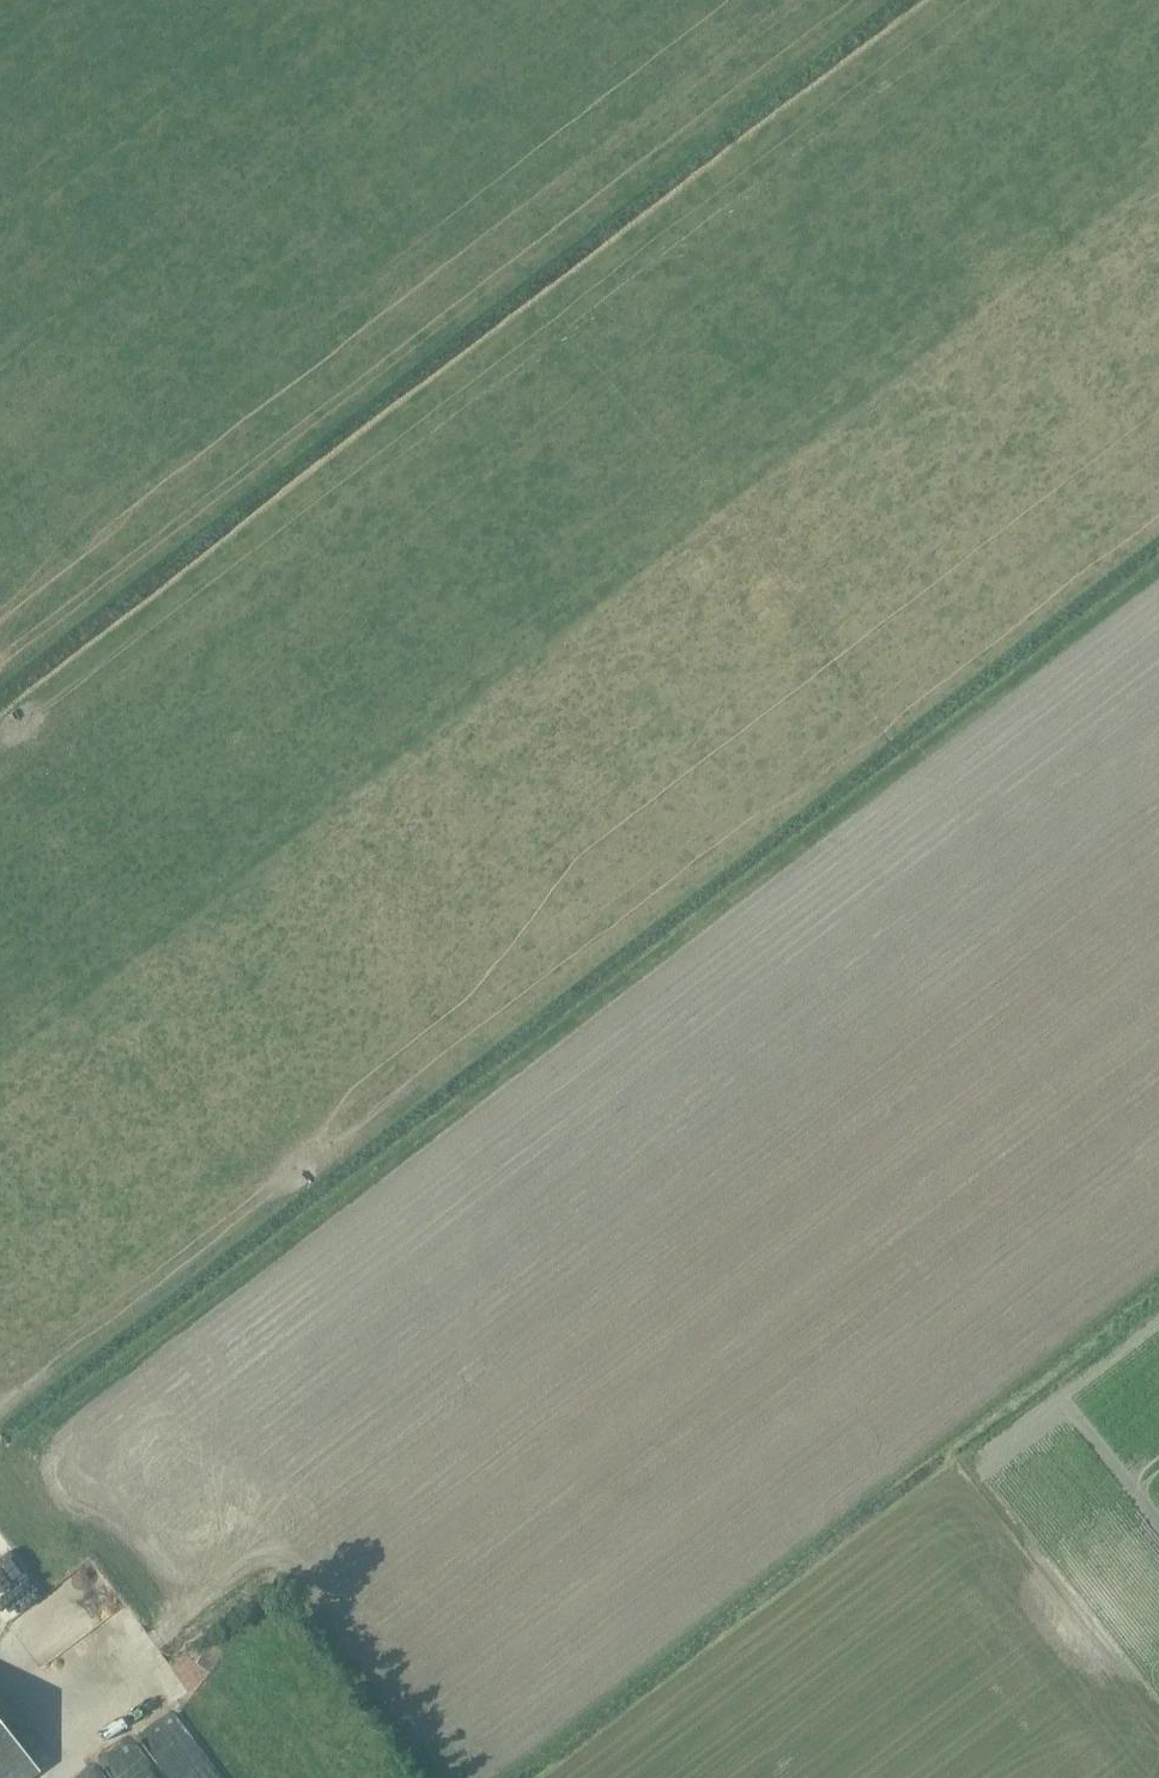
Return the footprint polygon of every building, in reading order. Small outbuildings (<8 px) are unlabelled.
[(27,1753),(0,1716),(0,1777),(26,1777),(39,1768),(27,1753)] [(130,1744),(101,1760),(111,1777),(149,1777),(130,1744)]
